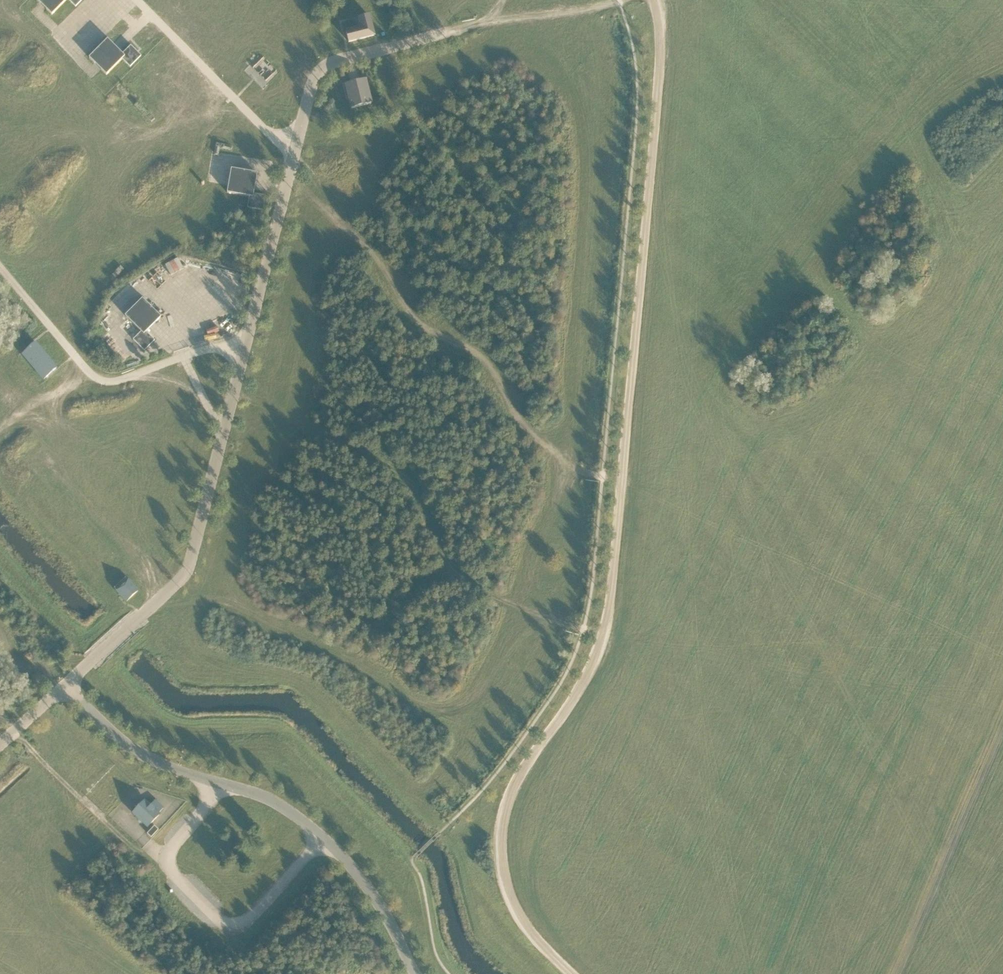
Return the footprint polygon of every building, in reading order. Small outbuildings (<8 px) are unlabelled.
[(52,15),(67,0),(37,0),(52,15)] [(375,36),(370,15),(357,18),(359,26),(345,30),(348,43),(375,36)] [(122,53),(107,39),(89,58),(106,75),(122,59),(130,67),(141,55),(131,45),(122,53)] [(372,103),(366,79),(344,84),(350,109),(372,103)] [(121,83),(117,87),(133,105),(137,101),(121,83)] [(257,173),(231,168),(226,193),(249,197),(247,207),(262,210),(265,196),(253,193),(257,173)] [(185,271),(189,267),(176,256),(168,264),(172,267),(176,263),(185,271)] [(185,271),(177,279),(181,282),(188,274),(185,271)] [(209,283),(200,291),(204,295),(212,287),(209,283)] [(161,317),(142,298),(125,316),(141,332),(133,339),(144,351),(155,340),(146,331),(161,317)] [(107,330),(99,339),(107,347),(115,337),(107,330)] [(57,368),(36,342),(22,354),(43,380),(57,368)] [(138,590),(125,577),(114,588),(127,602),(138,590)] [(161,813),(145,799),(131,813),(147,828),(161,813)] [(158,829),(154,825),(147,833),(151,836),(158,829)]
